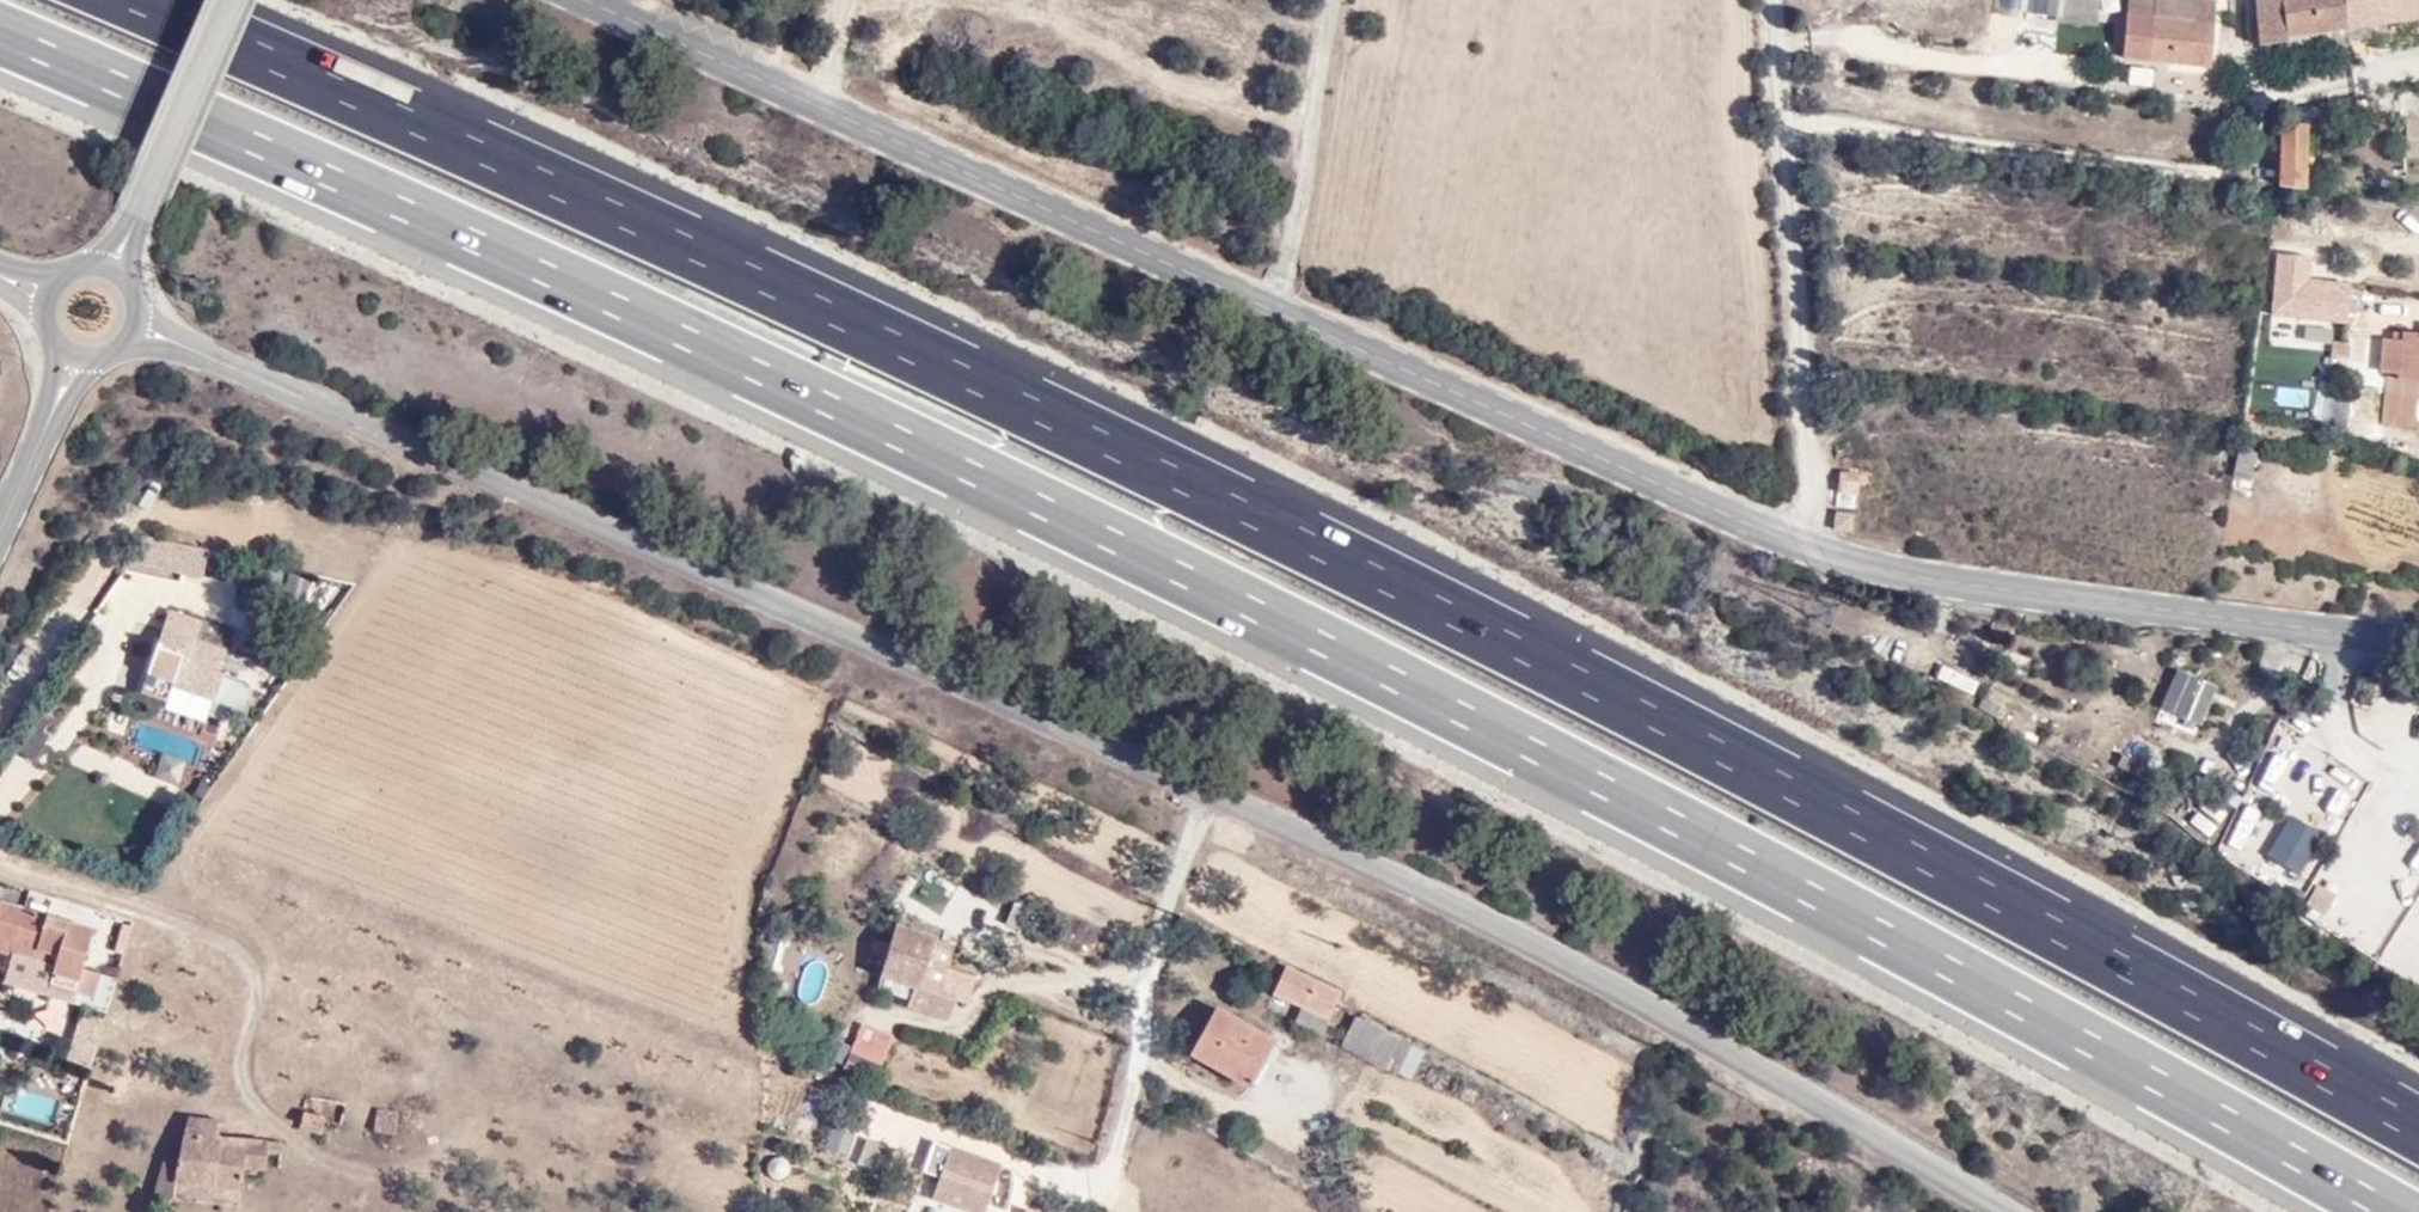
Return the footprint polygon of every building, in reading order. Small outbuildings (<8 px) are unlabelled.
[(2028,13),(2092,23),(2096,0),(2030,0),(2028,13)] [(2193,51),(2206,52),(2213,5),(2175,0),(2149,0),(2147,18),(2122,14),(2117,58),(2191,67),(2193,51)] [(2122,14),(2147,18),(2149,0),(2123,0),(2122,14)] [(2254,46),(2278,43),(2277,37),(2344,29),(2339,0),(2250,0),(2254,46)] [(2344,29),(2411,21),(2418,20),(2418,4),(2418,0),(2339,0),(2344,29)] [(2411,21),(2344,29),(2347,47),(2413,39),(2411,21)] [(2280,55),(2347,47),(2344,29),(2277,37),(2278,43),(2280,55)] [(2206,52),(2193,51),(2191,67),(2205,69),(2206,52)] [(2150,87),(2151,69),(2128,66),(2126,84),(2150,87)] [(2418,121),(2418,97),(2403,96),(2402,120),(2418,121)] [(2321,124),(2285,121),(2283,185),(2306,187),(2311,133),(2321,134),(2321,124)] [(2406,121),(2405,159),(2418,160),(2418,121),(2406,121)] [(2279,288),(2276,319),(2347,326),(2350,295),(2279,288)] [(2389,342),(2386,373),(2404,375),(2404,382),(2418,383),(2418,336),(2408,335),(2407,344),(2389,342)] [(2329,345),(2325,361),(2343,364),(2346,348),(2329,345)] [(2261,455),(2245,453),(2242,478),(2257,480),(2259,464),(2261,455)] [(1838,472),(1838,493),(1856,493),(1856,472),(1838,472)] [(1835,531),(1853,533),(1854,517),(1836,516),(1835,531)] [(204,573),(210,548),(157,533),(137,560),(204,573)] [(292,569),(280,602),(326,620),(339,588),(292,569)] [(177,607),(159,667),(191,676),(188,686),(227,697),(235,673),(223,670),(231,640),(203,632),(207,615),(177,607)] [(1941,666),(1934,680),(1970,698),(1977,683),(1941,666)] [(184,700),(188,686),(191,676),(159,667),(151,690),(184,700)] [(2194,733),(2210,691),(2167,676),(2152,717),(2194,733)] [(2208,839),(2217,824),(2195,811),(2186,827),(2208,839)] [(2301,874),(2320,828),(2284,813),(2265,859),(2301,874)] [(2337,848),(2306,907),(2340,926),(2371,866),(2337,848)] [(2369,890),(2346,938),(2378,954),(2402,905),(2369,890)] [(115,968),(93,963),(102,926),(0,899),(0,949),(15,953),(44,960),(43,971),(53,973),(50,983),(109,995),(115,968)] [(977,1004),(985,981),(959,971),(965,952),(895,928),(891,946),(874,941),(869,957),(884,963),(882,971),(908,980),(911,972),(932,979),(930,988),(966,1001),(977,1004)] [(2393,963),(2418,979),(2418,951),(2406,943),(2393,963)] [(1286,994),(1337,1022),(1351,996),(1301,968),(1286,994)] [(966,1001),(930,988),(916,983),(908,1006),(958,1023),(966,1001)] [(1224,1012),(1199,1058),(1255,1091),(1281,1044),(1224,1012)] [(1362,1019),(1348,1045),(1390,1072),(1405,1045),(1362,1019)] [(857,1023),(848,1053),(874,1061),(883,1064),(893,1035),(857,1023)] [(81,1056),(97,1059),(101,1051),(83,1046),(81,1056)] [(848,1053),(841,1071),(867,1081),(874,1061),(848,1053)] [(354,1126),(360,1104),(317,1093),(309,1128),(333,1135),(336,1123),(354,1126)] [(400,1134),(403,1117),(380,1111),(377,1129),(400,1134)] [(161,1203),(176,1204),(178,1182),(240,1183),(241,1168),(272,1167),(272,1163),(273,1144),(221,1140),(222,1122),(188,1121),(185,1154),(168,1156),(161,1203)] [(864,1138),(856,1163),(879,1170),(886,1145),(864,1138)] [(272,1163),(284,1164),(286,1145),(273,1144),(272,1163)] [(1004,1170),(951,1152),(931,1201),(960,1211),(988,1211),(1004,1170)] [(239,1205),(240,1183),(178,1182),(176,1204),(239,1205)]
